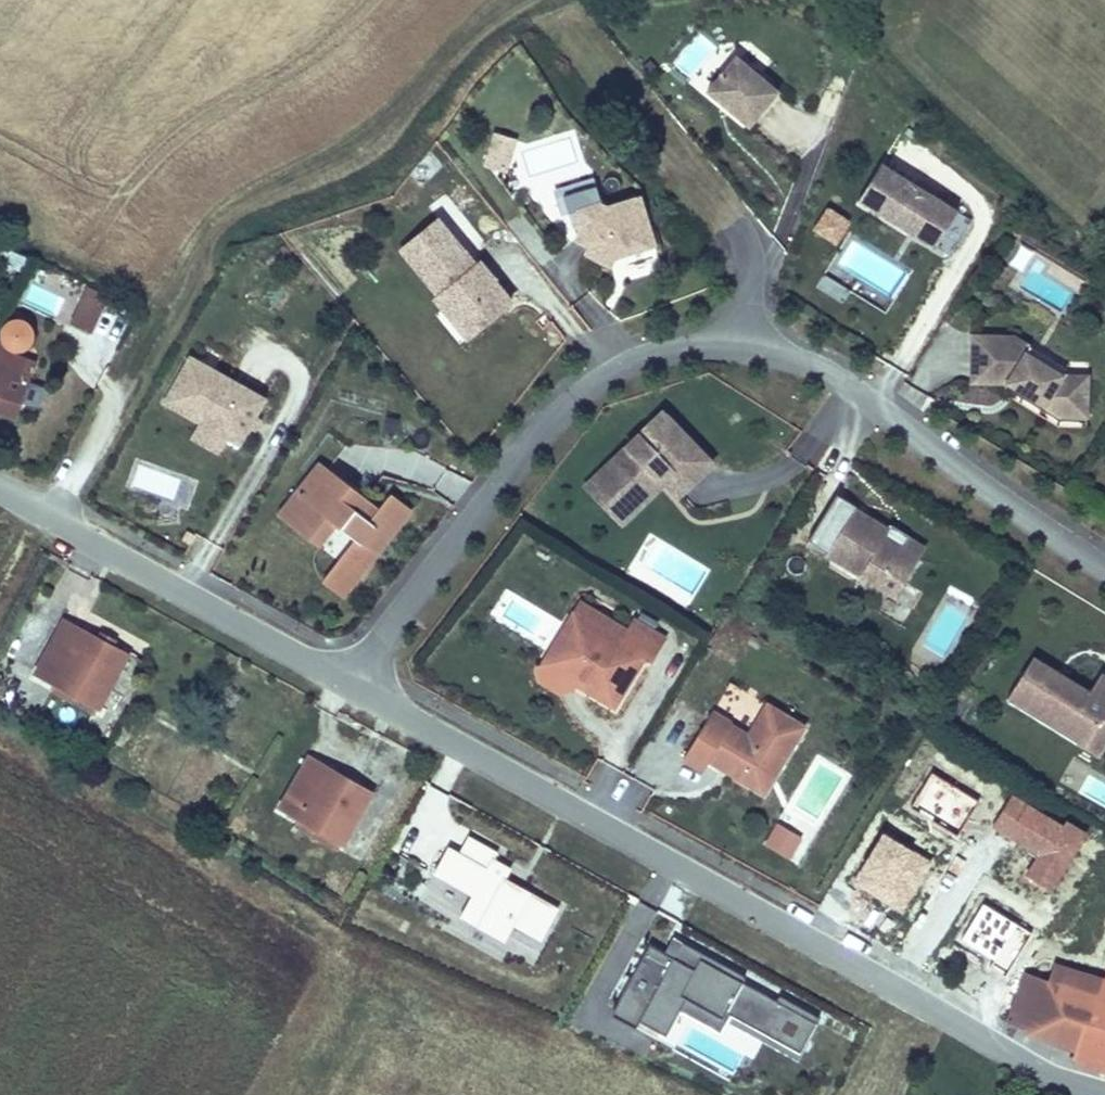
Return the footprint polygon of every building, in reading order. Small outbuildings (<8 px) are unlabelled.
[(698,101),(742,135),(770,99),(727,64),(698,101)] [(508,172),(515,135),(490,130),(483,167),(508,172)] [(930,255),(951,218),(876,172),(853,208),(930,255)] [(640,256),(642,261),(667,250),(658,234),(653,233),(648,222),(652,219),(644,205),(612,220),(606,217),(597,199),(567,214),(582,243),(590,246),(587,255),(603,261),(600,268),(624,277),(632,264),(631,261),(640,256)] [(392,251),(429,297),(440,289),(447,297),(444,308),(468,339),(487,323),(473,304),(490,291),(470,265),(466,268),(428,222),(392,251)] [(1016,242),(1007,265),(1022,271),(1031,247),(1016,242)] [(633,266),(642,261),(640,256),(631,261),(632,264),(633,266)] [(823,274),(816,286),(840,300),(847,287),(823,274)] [(69,316),(83,283),(67,276),(52,309),(69,316)] [(30,284),(24,302),(57,313),(63,295),(30,284)] [(440,289),(429,297),(426,301),(432,311),(426,317),(453,350),(468,339),(444,308),(447,297),(440,289)] [(504,309),(490,291),(473,304),(487,323),(504,309)] [(92,334),(107,313),(89,299),(74,319),(92,334)] [(0,320),(0,396),(23,405),(39,366),(15,358),(20,349),(26,346),(32,337),(32,328),(30,321),(20,317),(11,318),(0,320)] [(1083,385),(1058,384),(1023,361),(1028,354),(1010,342),(971,342),(969,389),(1003,390),(1056,424),(1081,426),(1083,385)] [(196,349),(187,364),(205,373),(212,357),(196,349)] [(1023,361),(1058,384),(1063,377),(1028,354),(1023,361)] [(205,373),(187,364),(181,361),(157,406),(195,427),(201,424),(219,434),(219,438),(233,446),(257,399),(205,373)] [(1080,437),(1081,426),(1056,424),(1003,390),(1003,401),(1053,435),(1080,437)] [(659,421),(594,482),(616,507),(629,493),(648,493),(648,483),(661,482),(660,489),(674,503),(708,471),(659,421)] [(211,453),(219,438),(219,434),(201,424),(195,427),(187,441),(211,453)] [(460,501),(470,481),(447,469),(436,489),(460,501)] [(349,587),(404,517),(382,502),(363,527),(355,521),(362,511),(315,477),(284,518),(330,553),(341,540),(350,547),(318,588),(326,592),(340,592),(349,587)] [(616,507),(594,482),(583,494),(617,530),(660,489),(661,482),(648,483),(648,493),(629,493),(616,507)] [(881,542),(884,537),(851,515),(822,562),(891,605),(915,563),(881,542)] [(887,533),(884,537),(881,542),(915,563),(920,554),(887,533)] [(108,649),(110,643),(92,634),(88,639),(61,626),(36,676),(100,710),(126,658),(108,649)] [(603,670),(611,654),(566,627),(559,637),(585,653),(583,659),(603,670)] [(618,644),(611,654),(603,670),(583,659),(585,653),(559,637),(531,686),(536,704),(545,708),(560,706),(562,700),(580,709),(576,715),(600,729),(629,681),(637,686),(650,662),(618,644)] [(1058,679),(1056,684),(1050,680),(1052,676),(1029,662),(1004,705),(1083,751),(1098,722),(1104,726),(1104,682),(1097,678),(1086,697),(1058,679)] [(560,706),(576,715),(580,709),(562,700),(560,706)] [(1104,744),(1104,726),(1098,722),(1083,751),(1097,759),(1104,744)] [(735,759),(715,747),(713,752),(694,742),(670,782),(690,794),(695,784),(699,777),(717,787),(713,794),(751,817),(790,749),(753,728),(735,759)] [(713,752),(715,747),(697,736),(694,742),(713,752)] [(347,839),(371,790),(311,758),(285,806),(347,839)] [(695,784),(713,794),(717,787),(699,777),(695,784)] [(964,919),(996,852),(922,816),(890,884),(964,919)] [(776,820),(762,844),(789,860),(803,836),(776,820)] [(540,940),(557,905),(504,879),(513,861),(456,832),(426,892),(459,908),(454,917),(503,941),(510,926),(540,940)] [(1065,954),(1094,902),(1054,878),(1023,929),(1065,954)] [(662,1037),(675,1009),(718,1029),(722,1021),(799,1058),(820,1015),(650,935),(613,1014),(662,1037)] [(1078,1044),(1073,1058),(1104,1068),(1104,979),(1100,977),(1049,961),(1042,978),(1094,993),(1078,1044)] [(1026,974),(1010,1025),(1078,1044),(1094,993),(1042,978),(1026,974)]
